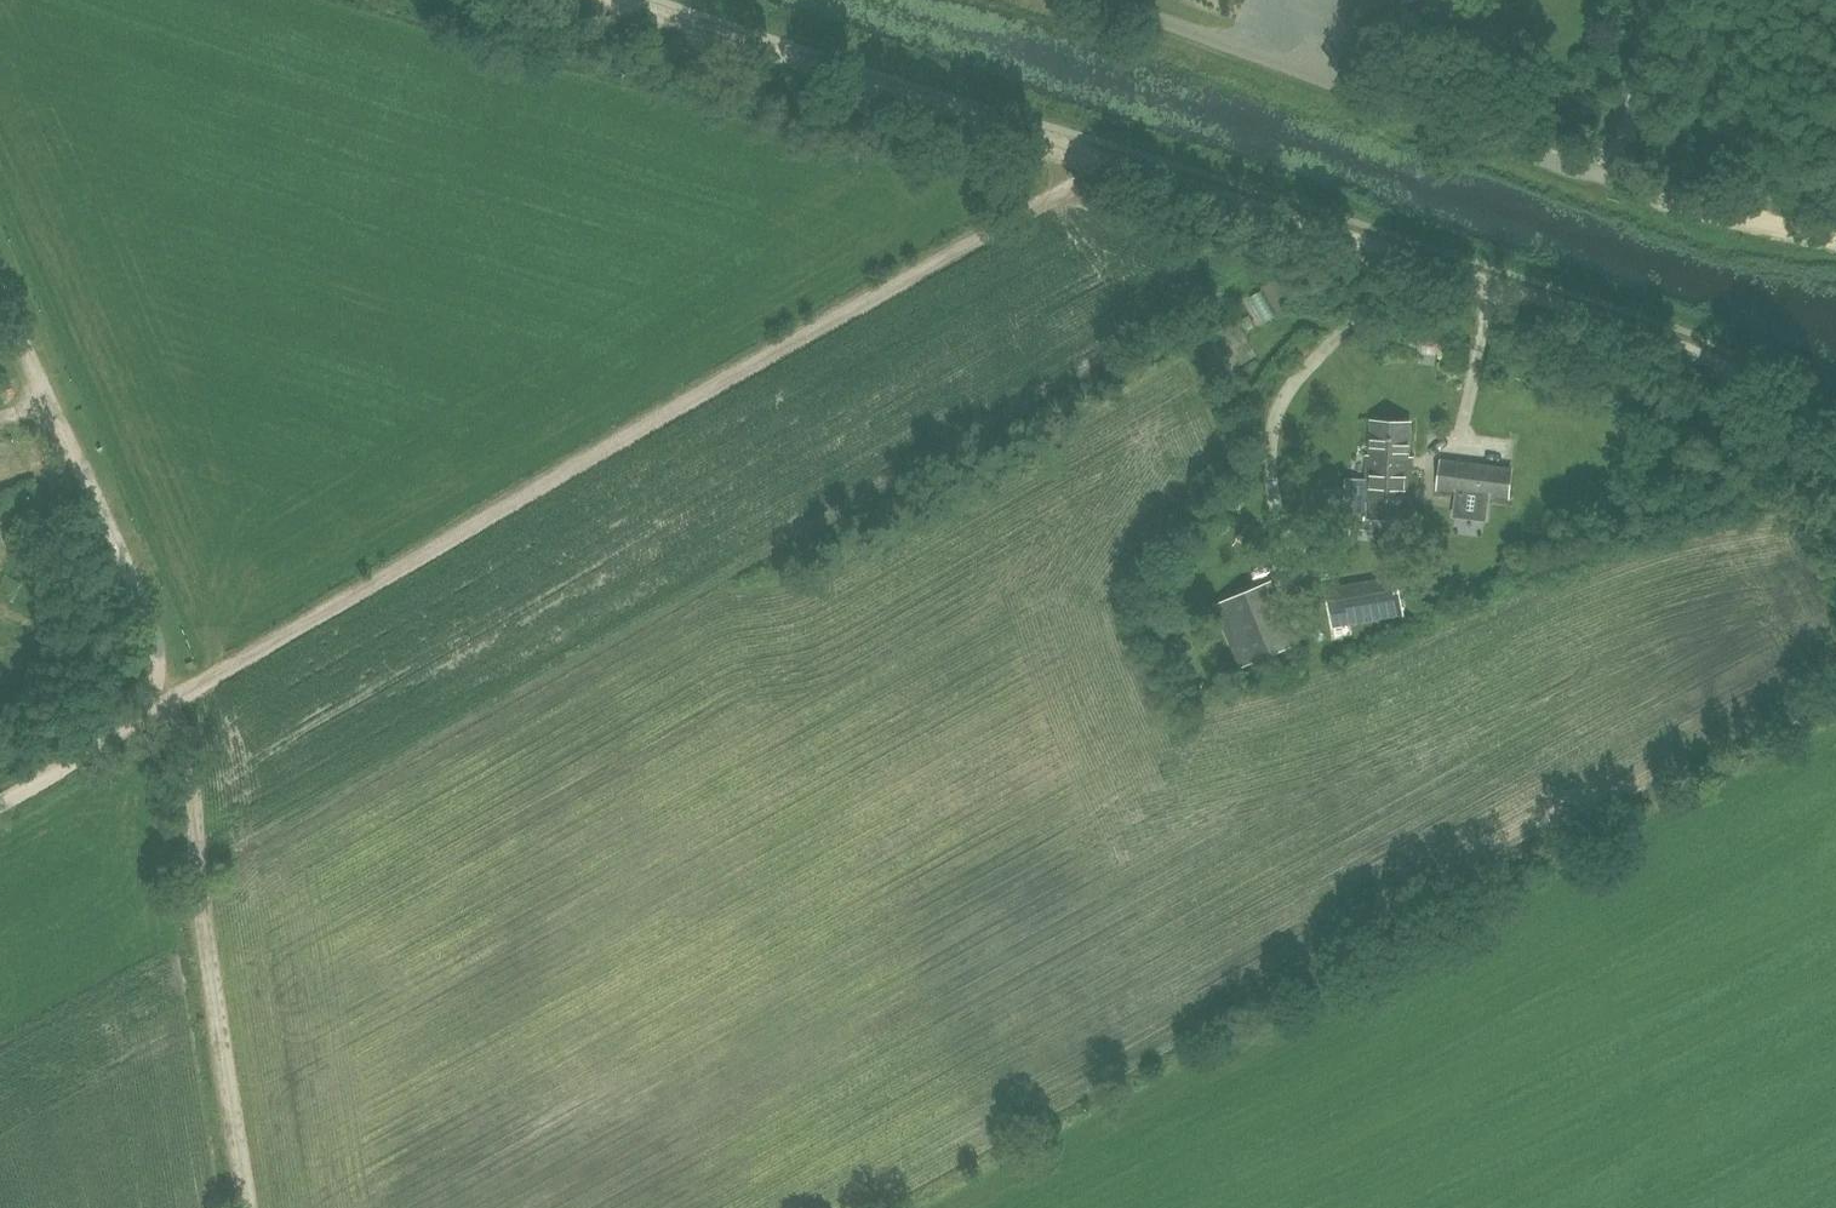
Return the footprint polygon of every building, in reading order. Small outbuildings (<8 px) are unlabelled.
[(1779,180),(1783,160),(1768,157),(1764,177),(1779,180)] [(1368,455),(1367,468),(1365,516),(1407,519),(1411,457),(1408,457),(1410,422),(1372,421),(1370,455),(1368,455)] [(1459,490),(1456,515),(1485,518),(1488,494),(1509,496),(1512,470),(1442,461),(1439,488),(1459,490)] [(1329,594),(1334,624),(1404,612),(1399,581),(1329,594)] [(1234,637),(1235,658),(1259,657),(1259,647),(1275,646),(1274,635),(1234,637)]
